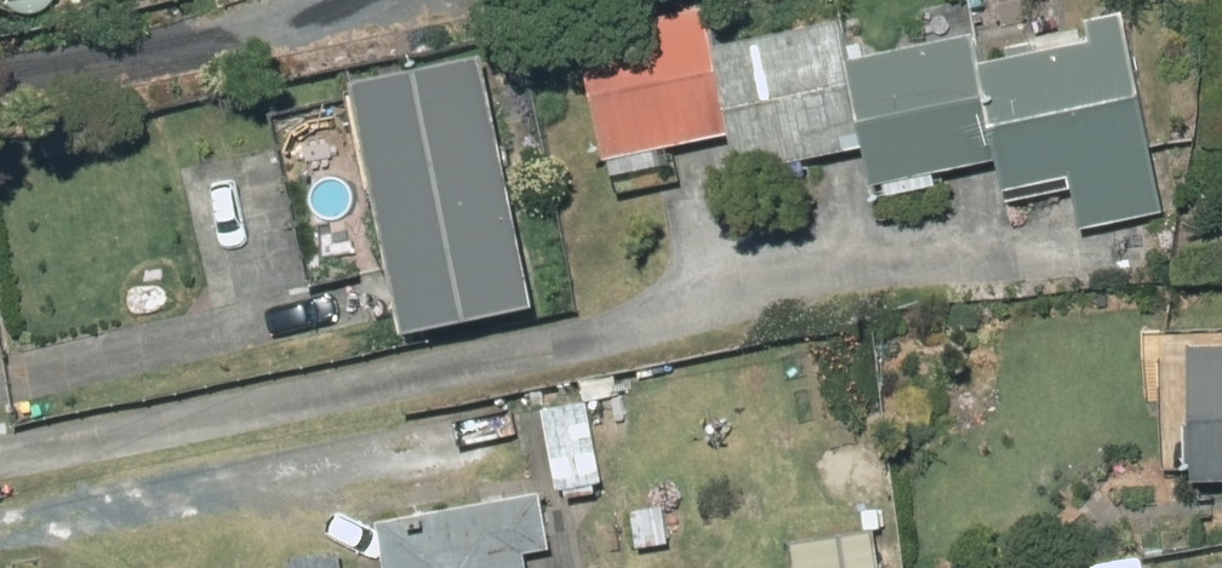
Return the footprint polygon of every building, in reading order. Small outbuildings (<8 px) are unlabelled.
[(1073,24),(1077,43),(965,68),(991,194),(1059,178),(1072,231),(1154,214),(1112,16),(1073,24)] [(822,22),(700,48),(728,175),(849,149),(822,22)] [(693,26),(570,52),(594,162),(718,136),(693,26)] [(956,37),(832,63),(858,187),(982,160),(956,37)] [(333,83),(386,338),(520,311),(467,56),(333,83)] [(1183,347),(1186,482),(1221,481),(1221,346),(1183,347)] [(613,374),(577,380),(581,401),(617,394),(613,374)] [(587,404),(538,412),(553,491),(601,482),(587,404)] [(522,554),(547,549),(538,494),(375,524),(383,567),(525,567),(522,554)] [(662,509),(628,513),(632,547),(666,543),(662,509)] [(1093,565),(1093,567),(1123,567),(1120,558),(1093,565)]
